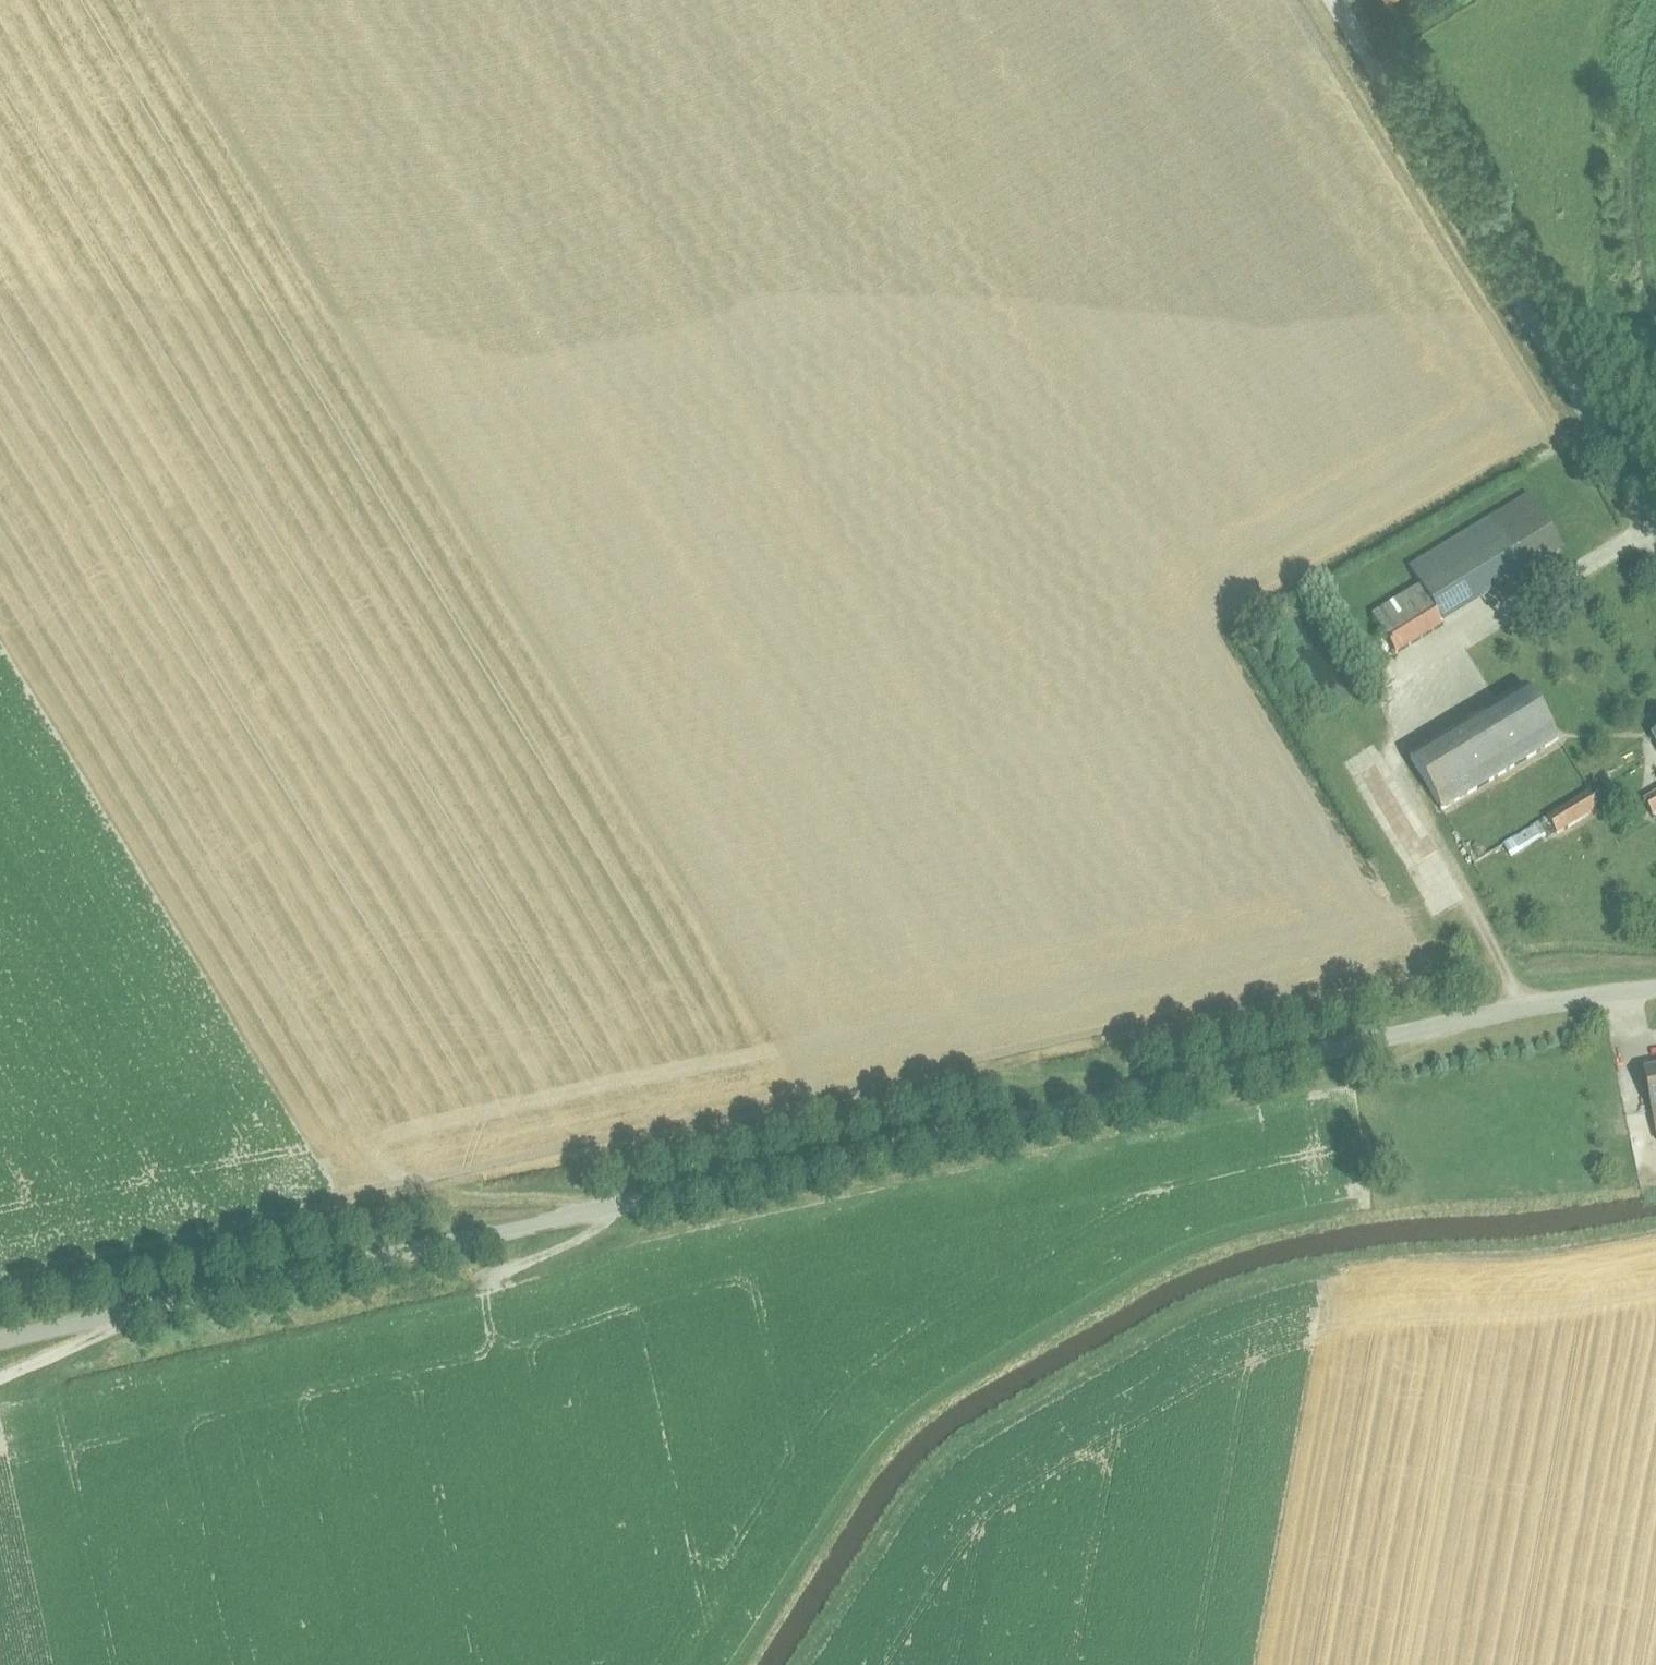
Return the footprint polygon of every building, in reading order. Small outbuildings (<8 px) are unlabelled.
[(1422,586),(1446,625),(1562,557),(1528,498),(1412,568),(1422,586)] [(1446,625),(1422,586),(1373,616),(1397,655),(1446,625)] [(1442,812),(1558,742),(1527,690),(1411,760),(1442,812)] [(1557,837),(1600,811),(1589,794),(1546,820),(1557,837)] [(1643,803),(1652,818),(1655,816),(1655,795),(1643,803)] [(1539,822),(1505,844),(1513,857),(1547,835),(1539,822)] [(1655,1134),(1655,1069),(1644,1071),(1655,1134)]
